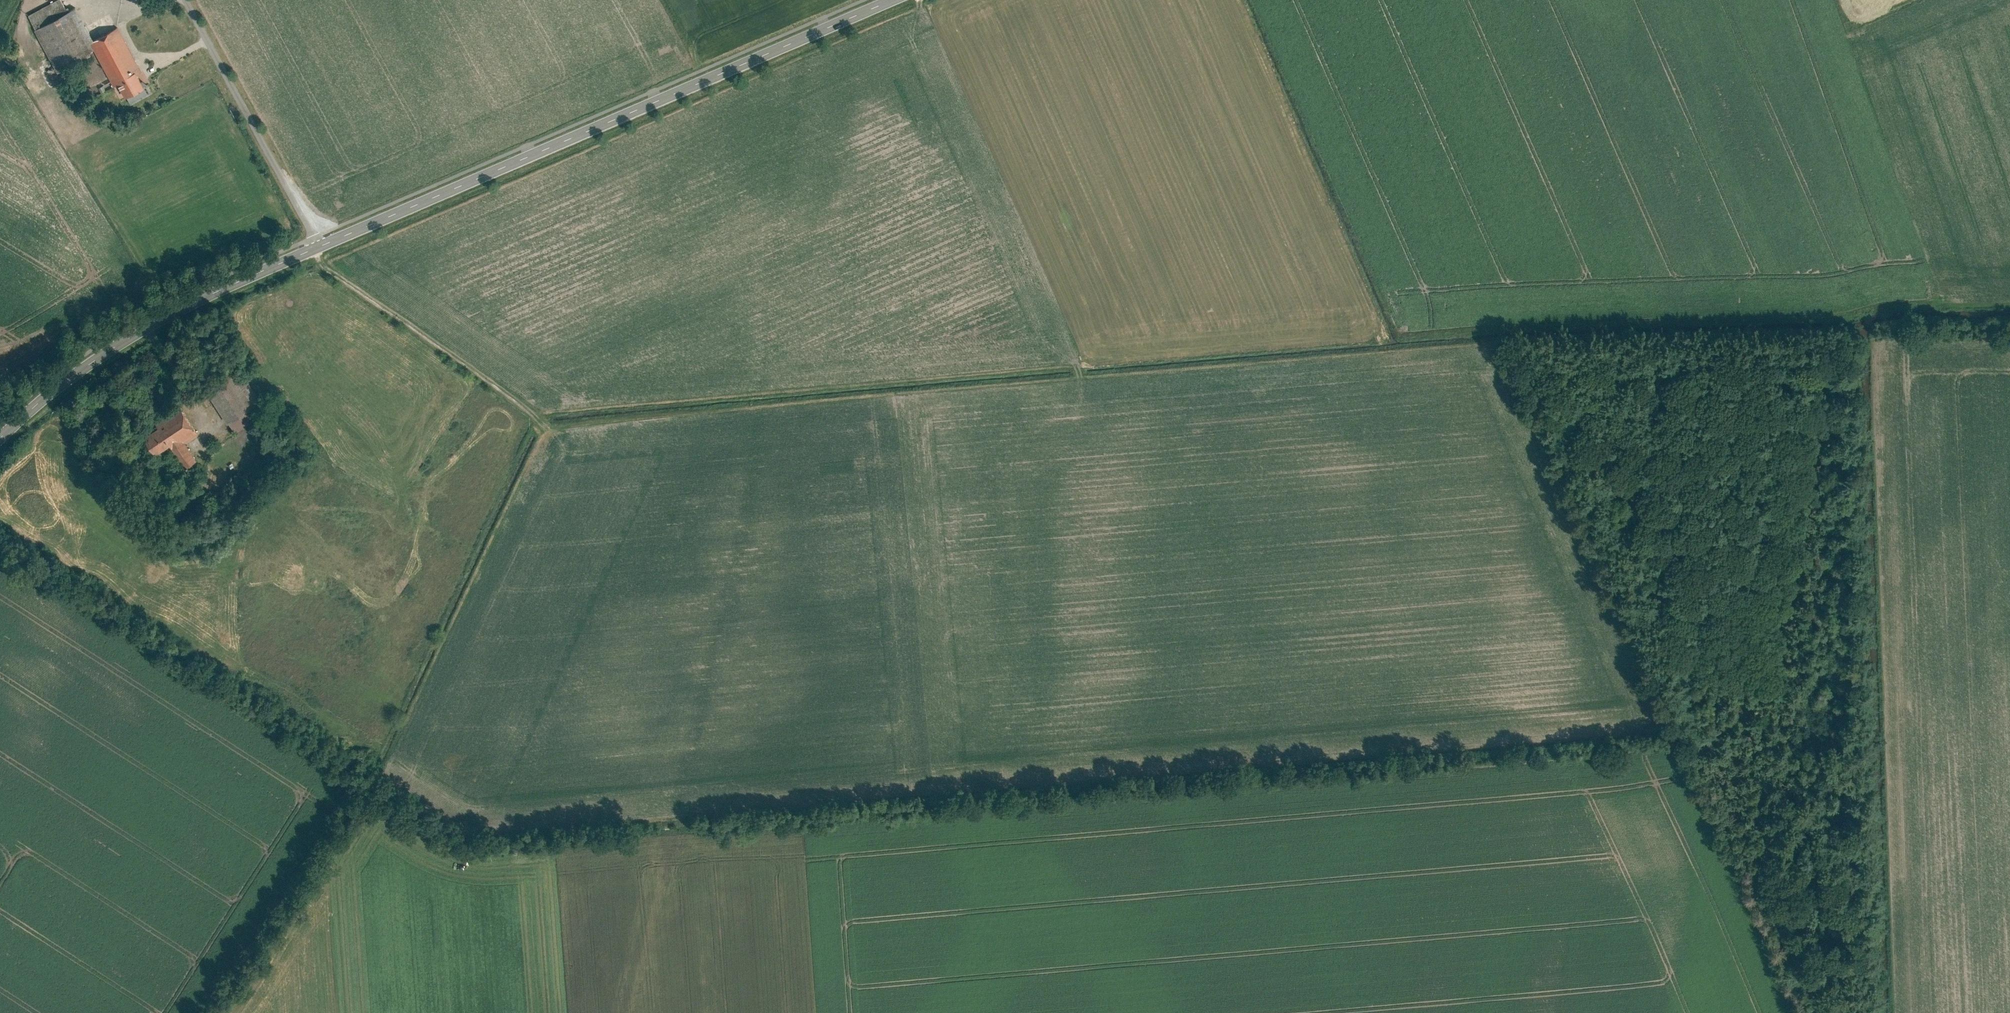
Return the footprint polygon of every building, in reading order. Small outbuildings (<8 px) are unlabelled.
[(27,18),(60,78),(98,57),(115,89),(120,86),(128,100),(151,88),(118,27),(96,39),(79,7),(71,12),(64,0),(60,0),(27,18)] [(238,368),(204,393),(237,437),(270,412),(238,368)] [(159,431),(146,440),(158,457),(170,448),(187,473),(200,464),(189,448),(203,438),(181,407),(155,425),(159,431)]
